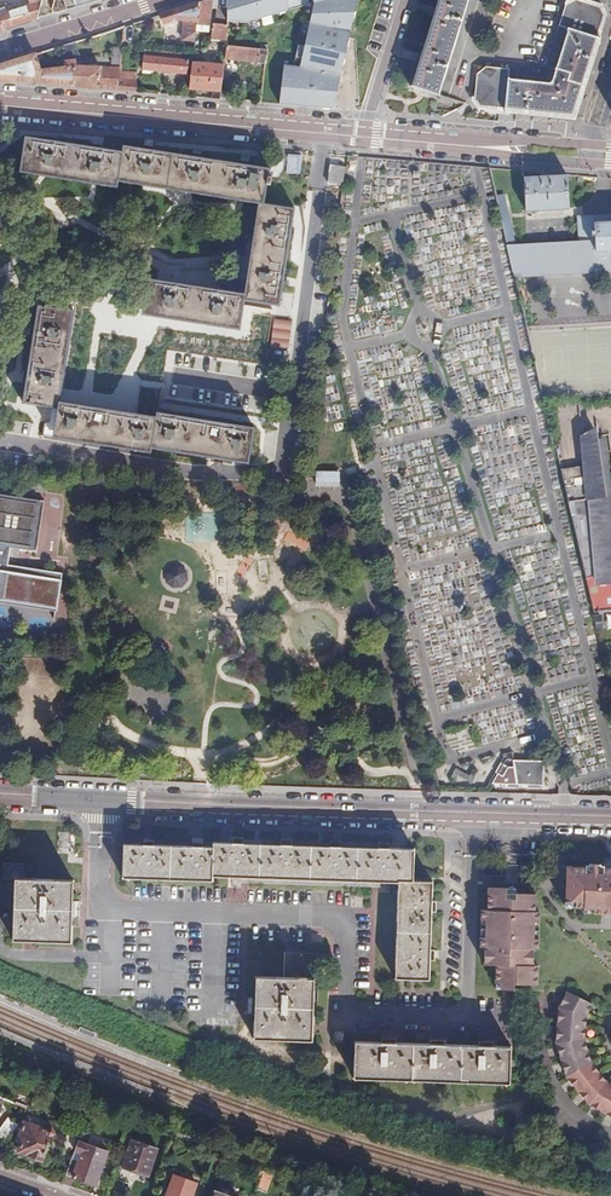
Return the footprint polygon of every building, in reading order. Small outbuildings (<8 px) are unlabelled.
[(103,0),(56,0),(52,15),(92,4),(103,0)] [(197,22),(197,30),(209,31),(211,14),(212,0),(207,0),(200,2),(197,22)] [(231,18),(252,23),(300,8),(297,0),(226,0),(231,18)] [(308,2),(304,13),(353,22),(356,0),(314,0),(308,2)] [(412,88),(438,96),(468,0),(438,0),(412,88)] [(580,0),(572,0),(565,4),(544,72),(485,66),(477,73),(473,100),(479,106),(571,115),(590,55),(591,51),(603,14),(598,6),(580,0)] [(0,15),(0,31),(37,19),(42,2),(32,5),(28,6),(10,12),(0,15)] [(164,13),(167,22),(176,20),(197,22),(200,2),(164,13)] [(304,13),(303,16),(291,66),(340,76),(353,22),(304,13)] [(228,25),(220,25),(212,25),(211,40),(228,41),(228,25)] [(75,42),(62,46),(63,58),(77,56),(75,42)] [(261,51),(242,48),(228,47),(227,50),(226,59),(258,64),(261,51)] [(119,65),(121,48),(112,48),(111,63),(119,65)] [(226,59),(227,50),(220,48),(218,58),(226,59)] [(180,53),(145,50),(144,55),(143,55),(141,70),(187,75),(189,60),(180,59),(180,53)] [(261,51),(258,64),(264,65),(267,51),(261,51)] [(36,54),(16,61),(0,65),(0,81),(116,91),(118,71),(119,67),(81,67),(75,67),(74,63),(74,62),(64,63),(64,70),(38,71),(36,54)] [(213,91),(212,99),(220,100),(224,75),(225,67),(193,63),(190,89),(213,91)] [(279,64),(272,101),(330,107),(340,76),(291,66),(279,64)] [(118,71),(116,91),(136,92),(138,73),(118,71)] [(224,75),(220,100),(228,100),(232,76),(224,75)] [(259,207),(244,300),(279,305),(294,208),(266,204),(271,168),(122,146),(121,153),(25,137),(20,173),(116,188),(117,183),(259,207)] [(344,168),(330,166),(328,184),(341,186),(344,168)] [(550,178),(549,174),(541,175),(541,178),(525,179),(527,212),(570,209),(567,177),(550,178)] [(497,197),(515,276),(610,271),(610,222),(600,223),(599,216),(577,217),(580,241),(515,245),(504,196),(497,197)] [(239,330),(244,300),(138,284),(134,314),(239,330)] [(73,313),(38,307),(24,402),(58,407),(54,437),(152,453),(153,448),(249,462),(253,429),(157,413),(156,418),(60,403),(73,313)] [(288,338),(290,320),(271,318),(269,336),(288,338)] [(574,437),(575,440),(588,438),(587,431),(574,437)] [(560,470),(593,614),(610,613),(610,513),(607,514),(593,457),(598,456),(596,445),(590,446),(588,438),(575,440),(581,465),(560,470)] [(596,445),(598,456),(593,457),(607,514),(610,513),(610,509),(600,444),(596,445)] [(337,486),(338,471),(313,470),(312,485),(337,486)] [(52,613),(57,578),(5,569),(8,549),(30,552),(38,503),(0,497),(0,605),(52,613)] [(179,566),(167,581),(178,590),(190,574),(179,566)] [(518,758),(496,780),(547,784),(548,771),(530,769),(530,759),(518,758)] [(549,760),(530,759),(530,769),(548,771),(549,760)] [(482,771),(482,766),(451,765),(451,780),(473,781),(474,771),(482,771)] [(213,843),(213,847),(212,877),(227,878),(248,878),(259,879),(260,844),(213,843)] [(123,844),(122,879),(170,880),(171,846),(143,845),(123,844)] [(311,846),(260,844),(259,879),(310,880),(311,846)] [(213,847),(171,846),(170,880),(212,882),(212,877),(213,847)] [(358,847),(311,846),(310,880),(357,881),(358,847)] [(409,849),(358,847),(357,881),(372,882),(399,883),(413,883),(414,849),(409,849)] [(23,864),(4,863),(3,880),(16,880),(15,925),(13,925),(13,929),(12,942),(23,942),(35,943),(71,944),(72,927),(72,914),(73,901),(74,883),(22,880),(23,864)] [(568,867),(566,874),(567,874),(566,904),(564,904),(564,908),(566,910),(572,910),(572,908),(601,909),(610,909),(610,868),(568,867)] [(413,883),(399,883),(399,886),(397,932),(430,933),(431,912),(431,900),(432,884),(413,883)] [(495,967),(495,984),(505,984),(504,991),(514,991),(514,984),(537,985),(537,966),(534,966),(534,949),(538,949),(539,912),(535,912),(535,895),(517,894),(515,894),(515,900),(506,900),(506,889),(487,889),(486,912),(480,912),(479,949),(483,949),(483,967),(495,967)] [(430,933),(397,932),(396,980),(429,981),(430,960),(430,949),(430,933)] [(314,980),(315,955),(308,954),(284,953),(283,979),(257,978),(255,978),(253,1040),(255,1040),(311,1042),(312,1034),(312,1026),(309,1025),(310,980),(314,980)] [(566,993),(558,1009),(555,1044),(567,1078),(589,1106),(610,1118),(610,1084),(607,1081),(593,1063),(585,1040),(587,1017),(592,1005),(566,993)] [(80,1028),(79,1032),(94,1038),(95,1034),(80,1028)] [(511,1048),(355,1044),(354,1080),(510,1084),(511,1048)] [(19,1126),(9,1119),(0,1130),(0,1137),(7,1142),(12,1135),(18,1127),(19,1126)] [(18,1127),(12,1135),(20,1138),(14,1152),(41,1162),(50,1134),(24,1124),(23,1129),(18,1127)] [(78,1132),(69,1128),(62,1147),(71,1151),(78,1132)] [(80,1133),(62,1186),(69,1188),(73,1180),(95,1187),(106,1153),(85,1145),(88,1136),(80,1133)] [(157,1151),(130,1142),(121,1170),(147,1179),(157,1151)] [(212,1158),(209,1166),(220,1170),(223,1161),(212,1158)] [(261,1173),(252,1170),(250,1176),(259,1180),(261,1173)] [(204,1181),(174,1171),(166,1195),(199,1195),(204,1181)] [(270,1176),(261,1173),(259,1180),(255,1191),(263,1194),(270,1176)] [(308,1194),(310,1188),(302,1185),(301,1191),(308,1194)]
